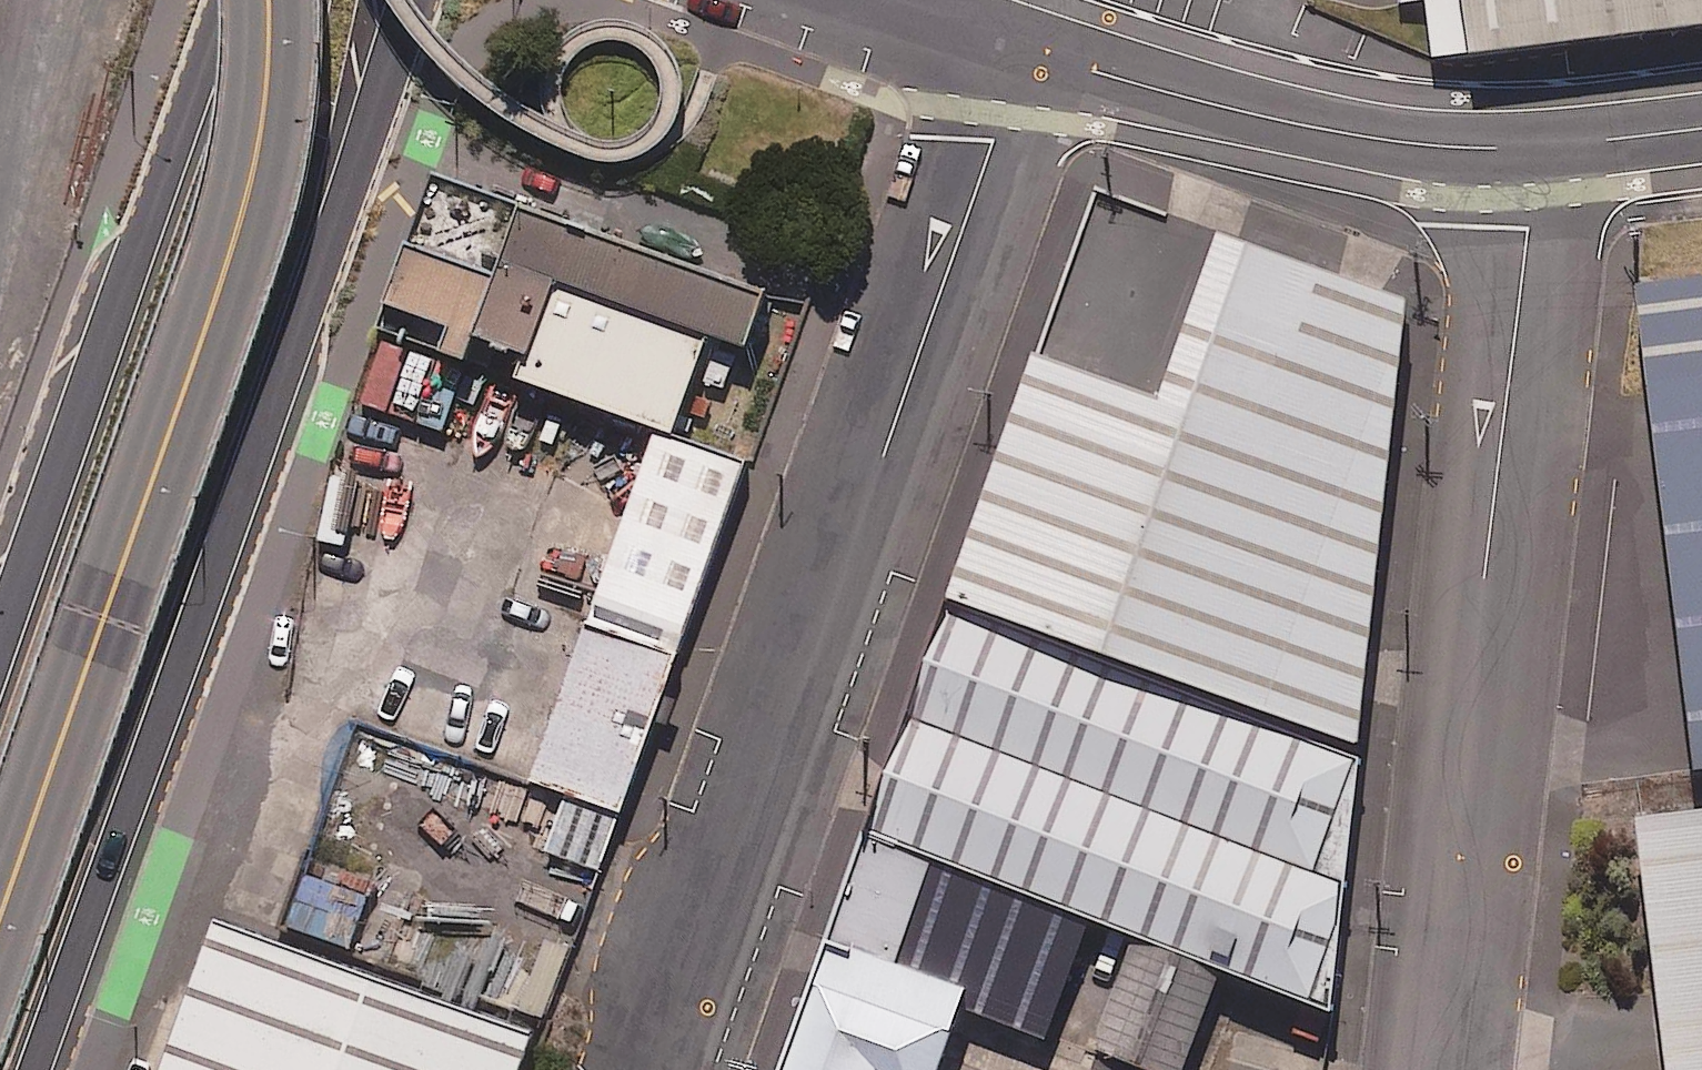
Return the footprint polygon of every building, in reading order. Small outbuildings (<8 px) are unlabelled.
[(1701,29),(1701,0),(1402,0),(1403,4),(1427,0),(1436,63),(1701,29)] [(769,292),(433,173),(376,332),(672,437),(708,337),(748,351),(769,292)] [(1166,396),(1048,355),(962,599),(1360,738),(1415,289),(1227,223),(1166,396)] [(1634,282),(1696,765),(1701,764),(1701,274),(1634,282)] [(747,465),(656,433),(594,608),(685,640),(747,465)] [(943,593),(860,829),(1116,918),(1318,989),(1358,875),(1317,860),(1360,738),(962,599),(943,593)] [(680,660),(588,627),(531,785),(622,818),(680,660)] [(625,821),(569,801),(551,854),(606,874),(625,821)] [(1635,816),(1664,1069),(1701,1069),(1701,808),(1635,816)] [(860,829),(826,924),(1082,1013),(1116,918),(860,829)] [(221,911),(165,1069),(527,1069),(544,1024),(221,911)] [(817,939),(771,1069),(938,1069),(966,991),(817,939)] [(1143,941),(1105,1049),(1164,1069),(1206,1069),(1239,975),(1143,941)]
